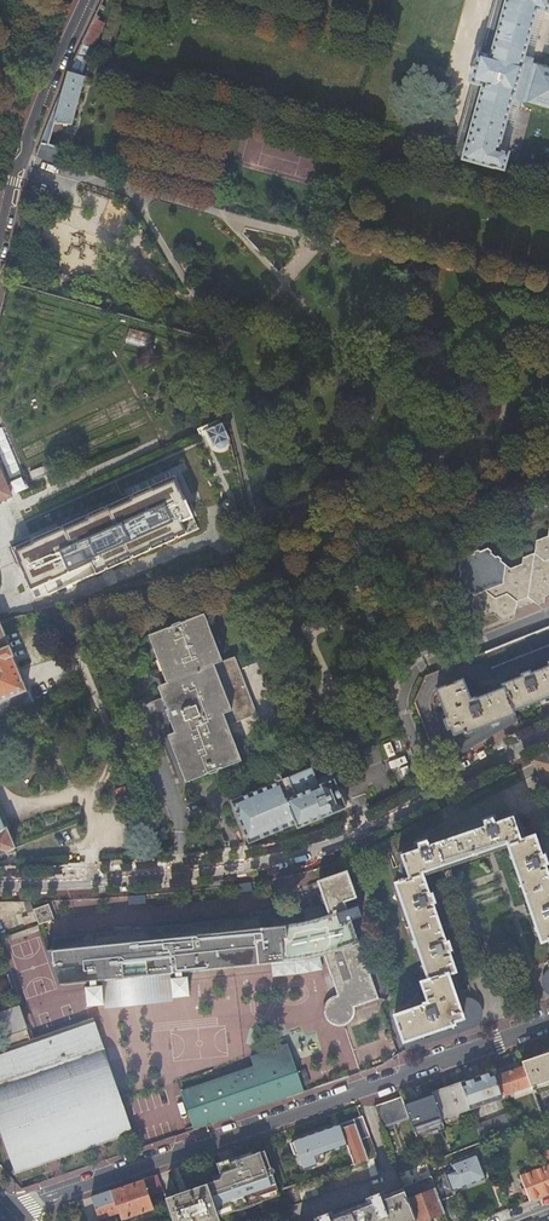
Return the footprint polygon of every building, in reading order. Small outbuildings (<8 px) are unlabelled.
[(488,51),(475,47),(466,80),(479,84),(458,158),(504,171),(511,148),(496,144),(508,100),(548,111),(548,65),(523,58),(537,7),(547,10),(548,3),(548,0),(502,0),(488,51)] [(41,142),(48,144),(55,125),(71,127),(85,79),(81,77),(84,64),(88,65),(92,52),(91,51),(92,49),(81,45),(68,73),(41,142)] [(48,144),(41,142),(36,157),(60,165),(64,151),(65,149),(48,144)] [(6,283),(4,288),(28,295),(30,290),(6,283)] [(136,315),(135,319),(194,336),(195,332),(136,315)] [(25,355),(28,356),(30,355),(32,354),(34,352),(34,349),(34,346),(32,344),(30,343),(28,342),(25,343),(23,345),(22,347),(21,349),(22,352),(23,354),(25,355)] [(226,441),(228,440),(221,424),(206,430),(214,447),(216,446),(218,448),(219,449),(220,449),(221,449),(225,447),(227,445),(227,443),(226,441)] [(32,478),(44,471),(42,464),(29,471),(32,478)] [(10,497),(10,498),(14,497),(9,483),(5,485),(0,473),(0,502),(10,497)] [(193,521),(176,480),(12,550),(29,591),(90,566),(94,574),(185,535),(183,526),(193,521)] [(538,542),(536,554),(523,559),(523,565),(511,570),(504,563),(505,561),(501,558),(498,559),(494,556),(495,553),(492,550),(483,553),(482,552),(477,554),(476,556),(472,558),(470,557),(461,561),(461,567),(458,568),(459,574),(463,575),(462,580),(460,581),(460,586),(464,589),(463,592),(467,595),(470,594),(474,597),(476,610),(487,618),(499,613),(508,621),(521,616),(521,608),(539,601),(545,606),(548,604),(548,538),(538,542)] [(218,664),(222,663),(203,615),(200,616),(218,664)] [(234,658),(222,663),(218,664),(200,616),(179,624),(179,623),(171,627),(171,628),(150,635),(168,683),(165,684),(160,686),(169,709),(166,710),(164,711),(168,723),(169,723),(170,722),(174,733),(172,733),(169,735),(187,782),(208,775),(208,776),(215,773),(217,773),(216,772),(237,764),(223,728),(255,716),(234,658)] [(485,653),(491,669),(548,646),(548,628),(485,653)] [(26,692),(0,630),(0,703),(26,692)] [(148,636),(165,684),(168,683),(150,635),(148,636)] [(548,663),(545,664),(547,668),(530,675),(528,676),(527,673),(520,676),(521,679),(519,679),(500,687),(502,690),(476,700),(475,699),(470,701),(462,681),(436,692),(444,711),(447,720),(439,723),(436,724),(449,759),(528,717),(526,709),(548,700),(548,667),(548,663)] [(517,674),(519,679),(521,679),(520,676),(527,673),(528,676),(530,675),(528,670),(517,674)] [(157,687),(166,710),(169,709),(160,686),(157,687)] [(26,692),(0,703),(0,716),(31,703),(26,692)] [(435,714),(439,723),(447,720),(444,711),(435,714)] [(184,784),(187,782),(169,735),(166,736),(184,784)] [(547,755),(535,760),(535,761),(546,791),(548,790),(548,761),(547,755)] [(333,780),(319,786),(312,768),(230,803),(248,843),(294,824),(296,829),(310,823),(345,809),(340,798),(344,797),(345,794),(344,792),(342,790),(337,791),(333,780)] [(6,831),(14,851),(72,827),(65,808),(6,831)] [(435,842),(445,869),(508,847),(541,943),(548,941),(548,942),(548,879),(544,865),(547,864),(545,857),(542,858),(534,837),(523,841),(513,815),(492,823),(492,820),(484,822),(485,825),(435,842)] [(14,851),(6,831),(4,831),(0,821),(0,856),(14,851)] [(445,869),(435,842),(427,845),(425,843),(419,845),(420,847),(398,855),(406,879),(404,880),(403,879),(398,881),(398,883),(395,884),(418,953),(445,944),(432,904),(435,903),(432,895),(429,896),(423,876),(445,869)] [(321,919),(325,964),(329,974),(332,983),(338,1000),(337,1001),(335,1002),(333,1003),(331,1005),(330,1007),(330,1009),(329,1012),(329,1014),(330,1016),(331,1018),(332,1020),(333,1022),(335,1023),(337,1024),(339,1025),(341,1025),(344,1025),(346,1025),(348,1024),(350,1023),(352,1021),(353,1020),(354,1018),(355,1015),(355,1013),(355,1011),(355,1009),(354,1007),(378,998),(368,970),(360,947),(346,910),(343,902),(355,897),(347,873),(319,883),(330,916),(321,919)] [(37,922),(49,917),(46,907),(33,912),(37,922)] [(37,922),(39,927),(52,923),(49,917),(37,922)] [(325,964),(321,919),(298,926),(131,941),(103,936),(100,946),(90,947),(102,981),(145,977),(270,964),(272,979),(322,971),(321,964),(325,964)] [(445,944),(418,953),(428,980),(421,983),(428,1003),(423,1005),(424,1006),(394,1016),(406,1050),(466,1030),(470,1028),(473,1027),(475,1026),(477,1025),(478,1023),(480,1021),(481,1018),(481,1016),(481,1014),(481,1011),(480,1009),(479,1006),(478,1004),(476,1003),(474,1001),(471,1001),(469,1000),(466,1000),(464,1000),(460,1002),(457,1003),(448,975),(455,973),(448,952),(451,951),(448,943),(445,944)] [(90,947),(48,951),(59,985),(101,981),(102,981),(90,947)] [(104,1010),(173,1003),(173,1000),(172,1000),(171,993),(171,986),(170,979),(170,974),(145,977),(102,981),(101,981),(102,986),(103,993),(104,1000),(105,1007),(104,1007),(104,1010)] [(190,998),(188,977),(170,979),(171,986),(175,985),(176,993),(171,993),(172,1000),(173,1000),(190,998)] [(102,986),(84,988),(86,1009),(104,1007),(105,1007),(104,1000),(100,1001),(99,993),(103,993),(102,986)] [(18,1008),(0,1015),(0,1038),(25,1029),(18,1008)] [(95,1026),(0,1058),(0,1132),(11,1163),(16,1161),(18,1168),(131,1128),(121,1103),(95,1026)] [(287,1043),(250,1056),(254,1068),(291,1055),(287,1043)] [(521,1063),(533,1095),(548,1090),(548,1053),(521,1062),(521,1063)] [(184,1093),(194,1125),(223,1115),(283,1094),(303,1087),(291,1055),(199,1088),(184,1093)] [(521,1063),(492,1072),(501,1098),(504,1106),(533,1095),(521,1063)] [(492,1072),(460,1083),(469,1108),(469,1109),(501,1098),(492,1072)] [(460,1083),(431,1093),(440,1117),(469,1108),(460,1083)] [(403,1103),(408,1118),(416,1137),(443,1127),(440,1117),(431,1093),(403,1103)] [(375,1107),(381,1126),(408,1118),(403,1103),(401,1098),(375,1107)] [(475,1126),(481,1143),(482,1142),(513,1131),(507,1115),(475,1126)] [(362,1117),(360,1118),(353,1120),(368,1160),(376,1157),(362,1117)] [(368,1160),(353,1120),(339,1125),(340,1128),(347,1145),(353,1165),(368,1160)] [(347,1145),(340,1128),(335,1130),(334,1127),(294,1140),(292,1141),(293,1142),(303,1169),(315,1165),(313,1161),(314,1162),(315,1163),(316,1164),(317,1164),(318,1164),(320,1164),(321,1163),(322,1163),(322,1162),(323,1161),(323,1160),(323,1159),(323,1158),(321,1154),(347,1145)] [(217,1180),(206,1184),(217,1213),(261,1198),(260,1196),(278,1189),(273,1174),(271,1175),(269,1169),(270,1168),(264,1151),(235,1161),(236,1166),(222,1171),(225,1177),(217,1180)] [(529,1202),(535,1200),(548,1194),(548,1151),(544,1152),(548,1165),(520,1176),(529,1202)] [(486,1178),(478,1158),(452,1167),(454,1172),(446,1175),(452,1192),(486,1178)] [(379,1176),(372,1159),(368,1160),(353,1165),(329,1173),(283,1189),(287,1202),(289,1207),(379,1176)] [(220,1174),(217,1180),(225,1177),(222,1171),(236,1166),(235,1161),(217,1167),(220,1174)] [(129,1185),(111,1191),(119,1212),(121,1220),(153,1210),(148,1196),(162,1190),(156,1175),(142,1180),(129,1185)] [(173,1220),(218,1220),(219,1220),(218,1217),(217,1213),(206,1184),(164,1198),(173,1220)] [(280,1195),(278,1189),(260,1196),(261,1198),(217,1213),(218,1217),(234,1211),(239,1211),(242,1211),(246,1210),(249,1209),(252,1208),(256,1206),(260,1204),(263,1201),(280,1195)] [(414,1220),(425,1220),(444,1214),(435,1190),(406,1200),(414,1220)] [(103,1194),(91,1198),(98,1219),(119,1212),(111,1191),(103,1194)] [(406,1200),(403,1191),(382,1199),(380,1194),(311,1220),(414,1220),(406,1200)]
